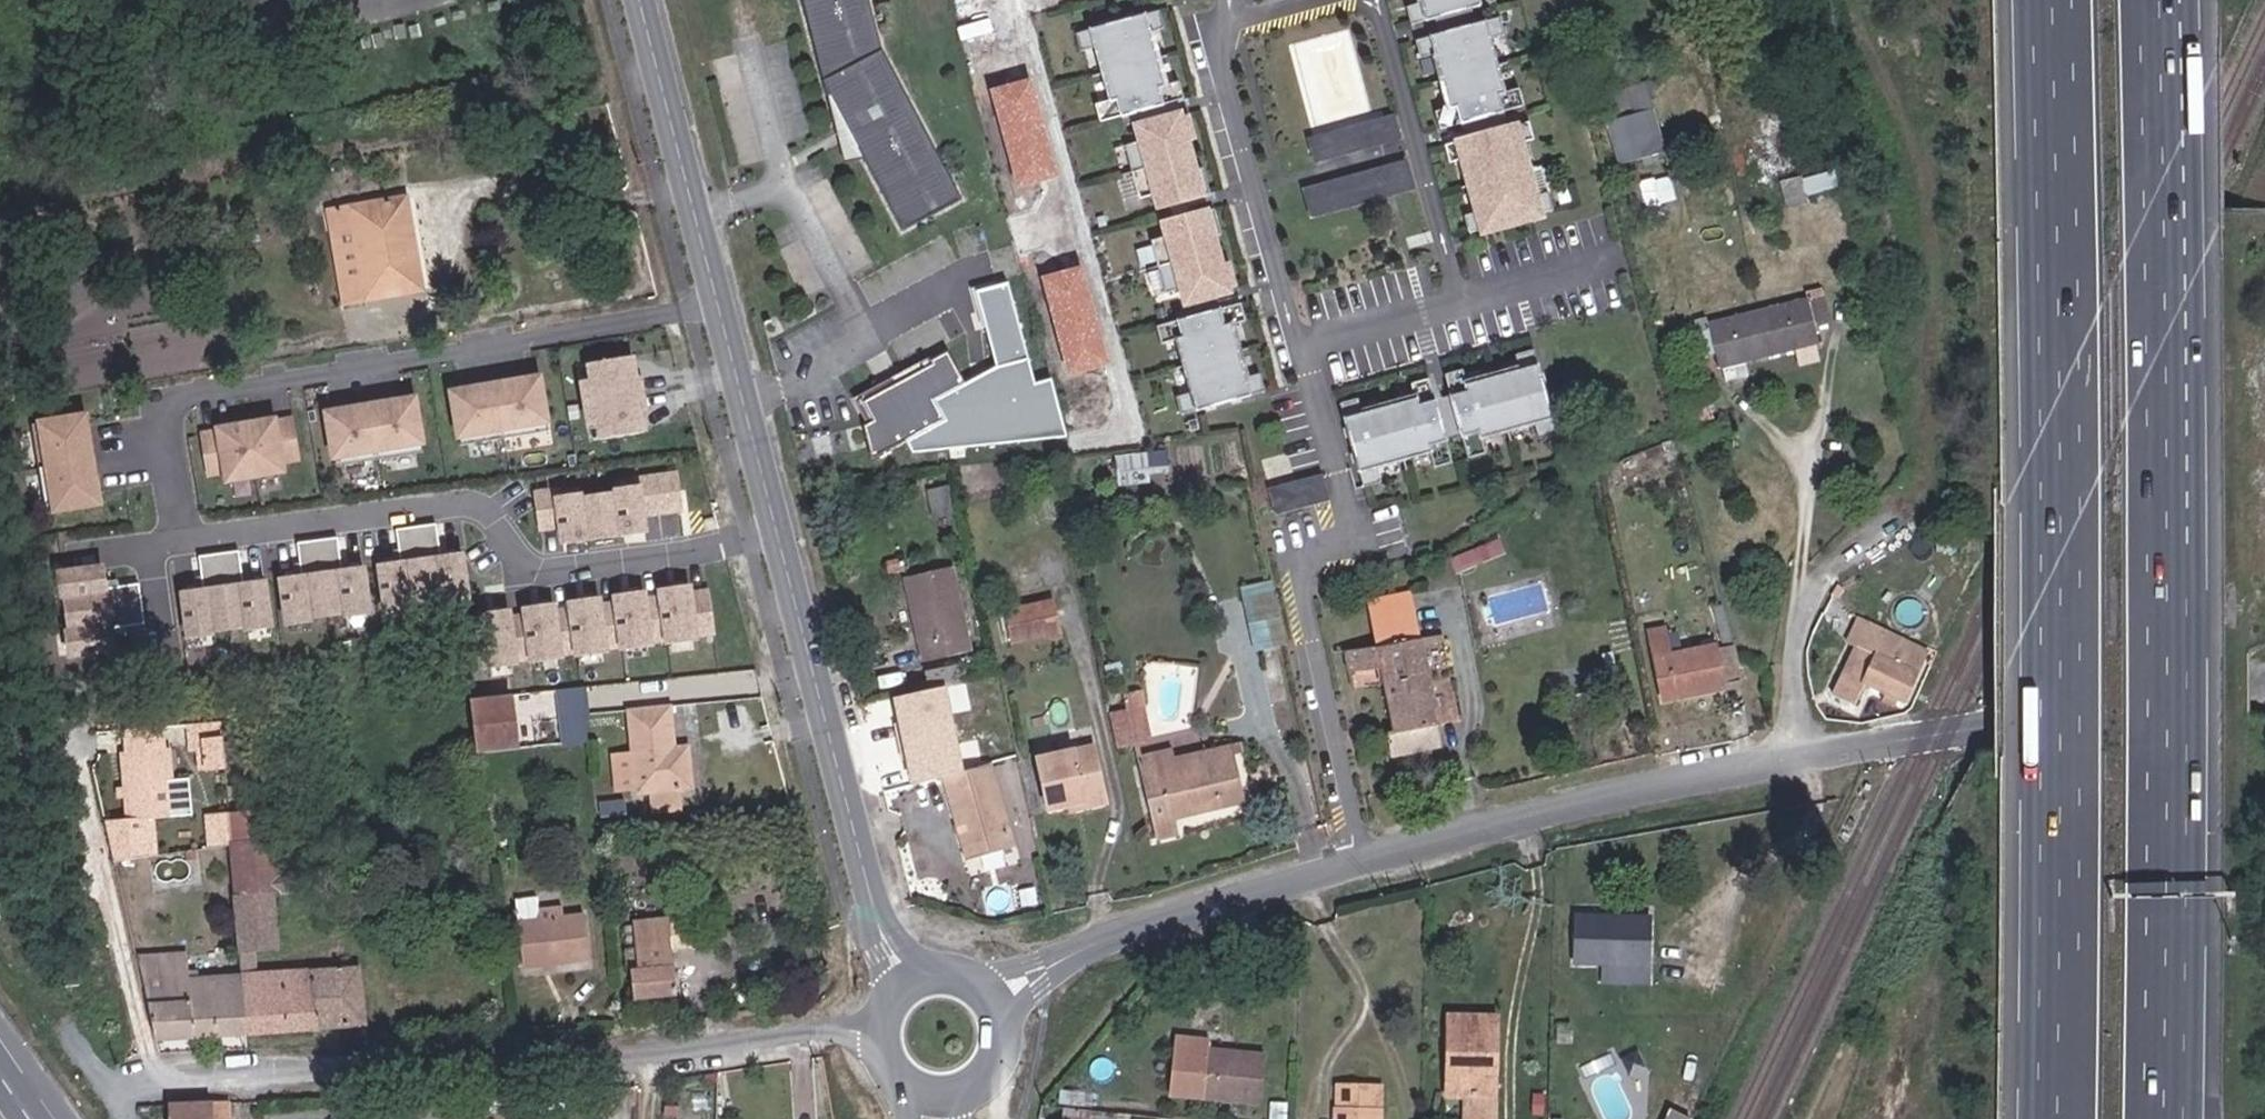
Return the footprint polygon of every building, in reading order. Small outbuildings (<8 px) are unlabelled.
[(964,197),(884,50),(871,0),(804,0),(831,97),(833,95),(906,229),(964,197)] [(1415,9),(1399,12),(1404,30),(1489,8),(1487,0),(1412,0),(1415,9)] [(1165,34),(1160,16),(1075,37),(1080,57),(1094,53),(1109,107),(1095,110),(1100,127),(1184,104),(1180,88),(1167,91),(1151,37),(1165,34)] [(1432,134),(1517,111),(1513,94),(1499,98),(1483,45),(1499,40),(1494,23),(1408,46),(1414,63),(1428,59),(1443,113),(1428,117),(1432,134)] [(1614,89),(1622,115),(1607,119),(1620,161),(1667,147),(1646,79),(1614,89)] [(1195,141),(1188,116),(1139,129),(1142,142),(1123,147),(1139,200),(1157,195),(1161,208),(1209,196),(1202,170),(1192,173),(1184,145),(1195,141)] [(1461,239),(1546,215),(1542,198),(1527,202),(1512,148),(1527,145),(1522,127),(1437,151),(1442,168),(1457,164),(1471,217),(1456,221),(1461,239)] [(1392,131),(1362,138),(1367,157),(1397,150),(1392,131)] [(1367,157),(1362,138),(1328,146),(1332,166),(1367,157)] [(1332,166),(1328,146),(1308,152),(1312,170),(1332,166)] [(1624,188),(1627,187),(1639,185),(1641,184),(1638,170),(1620,175),(1624,188)] [(1840,195),(1834,171),(1780,182),(1787,208),(1840,195)] [(1382,181),(1388,204),(1410,199),(1404,176),(1382,181)] [(1376,211),(1375,208),(1369,184),(1368,180),(1299,197),(1307,228),(1376,211)] [(1369,184),(1375,208),(1388,204),(1382,181),(1369,184)] [(1639,185),(1627,187),(1636,222),(1647,220),(1639,185)] [(343,303),(412,292),(404,245),(414,244),(406,198),(328,212),(343,303)] [(1222,238),(1214,212),(1166,225),(1169,238),(1150,243),(1165,297),(1183,292),(1187,305),(1236,292),(1229,266),(1218,269),(1210,241),(1222,238)] [(404,245),(412,292),(423,291),(414,244),(404,245)] [(1807,298),(1755,311),(1767,358),(1819,345),(1815,329),(1828,324),(1819,290),(1806,293),(1807,298)] [(1244,321),(1239,303),(1154,327),(1160,344),(1173,340),(1188,394),(1174,398),(1179,415),(1263,391),(1258,374),(1245,378),(1230,324),(1244,321)] [(1767,358),(1755,311),(1707,324),(1714,352),(1719,370),(1722,369),(1745,363),(1767,358)] [(1714,352),(1707,324),(1694,327),(1701,356),(1714,352)] [(852,458),(927,420),(919,399),(952,385),(938,351),(919,359),(920,363),(847,394),(856,414),(846,418),(852,458)] [(637,355),(578,365),(594,446),(654,436),(637,355)] [(1464,387),(1462,373),(1445,376),(1463,461),(1480,458),(1478,443),(1531,432),(1534,446),(1552,442),(1534,358),(1516,361),(1519,375),(1464,387)] [(1749,377),(1745,363),(1722,369),(1726,382),(1749,377)] [(538,380),(455,396),(465,447),(548,432),(538,380)] [(1356,483),(1375,479),(1371,466),(1427,453),(1429,468),(1447,464),(1428,380),(1412,384),(1413,394),(1359,407),(1357,395),(1339,400),(1356,483)] [(415,399),(330,414),(337,467),(428,456),(415,399)] [(93,412),(40,421),(58,517),(111,508),(93,412)] [(297,416),(199,432),(209,479),(226,477),(229,488),(292,479),(289,468),(304,466),(297,416)] [(1677,454),(1674,441),(1662,446),(1666,457),(1677,454)] [(1170,445),(1117,452),(1121,480),(1174,473),(1170,445)] [(1032,459),(1019,461),(1021,472),(1034,472),(1032,459)] [(1623,479),(1618,462),(1609,465),(1612,482),(1623,479)] [(644,515),(686,510),(682,473),(536,490),(541,527),(553,525),(555,540),(646,530),(644,515)] [(1324,504),(1320,483),(1266,493),(1269,513),(1324,504)] [(455,541),(452,518),(398,526),(402,549),(455,541)] [(351,531),(299,539),(303,566),(356,559),(351,531)] [(1458,567),(1507,549),(1502,536),(1453,554),(1458,567)] [(204,582),(176,586),(182,634),(273,623),(267,573),(250,575),(247,546),(200,552),(204,582)] [(473,597),(470,549),(374,556),(377,604),(473,597)] [(1513,567),(1505,555),(1497,560),(1504,572),(1513,567)] [(152,624),(146,580),(103,586),(99,559),(53,565),(64,645),(112,639),(110,629),(152,624)] [(972,650),(954,566),(904,578),(923,663),(972,650)] [(369,567),(277,567),(277,615),(369,615),(369,567)] [(712,578),(471,607),(478,663),(719,635),(712,578)] [(1238,590),(1240,598),(1274,593),(1272,581),(1238,590)] [(1343,584),(1331,586),(1333,599),(1345,598),(1343,584)] [(1274,593),(1240,598),(1253,650),(1286,642),(1274,593)] [(1367,603),(1371,621),(1414,612),(1409,595),(1367,603)] [(1013,641),(1059,631),(1052,603),(1006,612),(1013,641)] [(1730,646),(1718,605),(1712,608),(1722,647),(1730,646)] [(1414,612),(1371,621),(1377,649),(1343,651),(1347,672),(1381,669),(1393,734),(1387,735),(1391,756),(1439,745),(1435,724),(1437,724),(1414,612)] [(1740,680),(1735,654),(1732,645),(1730,646),(1722,647),(1715,649),(1714,646),(1669,655),(1664,629),(1649,632),(1663,701),(1722,688),(1722,684),(1740,680)] [(1832,696),(1854,707),(1865,683),(1887,694),(1899,700),(1903,702),(1915,674),(1856,646),(1832,696)] [(926,672),(930,688),(966,680),(962,665),(926,672)] [(738,673),(591,682),(593,704),(612,703),(612,699),(739,692),(738,673)] [(1894,709),(1899,700),(1887,694),(1882,703),(1894,709)] [(470,702),(476,754),(517,749),(511,696),(470,702)] [(962,707),(966,722),(985,717),(981,702),(962,707)] [(675,746),(671,707),(627,710),(636,793),(649,792),(651,811),(681,808),(680,789),(694,788),(689,745),(675,746)] [(1149,744),(1141,708),(1124,712),(1134,747),(1149,744)] [(1116,751),(1134,747),(1124,712),(1109,715),(1116,751)] [(564,744),(587,742),(586,714),(563,715),(564,744)] [(985,717),(966,722),(968,728),(987,723),(985,717)] [(204,768),(223,767),(221,738),(202,739),(203,754),(204,768)] [(203,754),(202,739),(182,742),(184,755),(203,754)] [(1228,746),(1207,751),(1210,763),(1179,770),(1176,757),(1174,750),(1137,759),(1154,837),(1172,833),(1169,819),(1242,802),(1228,746)] [(1049,809),(1070,805),(1083,802),(1081,794),(1103,790),(1093,747),(1038,758),(1049,809)] [(116,822),(164,818),(158,750),(111,753),(116,822)] [(1210,763),(1207,751),(1176,757),(1179,770),(1210,763)] [(1014,845),(991,764),(944,777),(968,859),(1014,845)] [(1083,802),(1070,805),(1072,812),(1105,803),(1103,790),(1081,794),(1083,802)] [(698,839),(695,822),(674,825),(677,842),(698,839)] [(277,840),(229,844),(239,950),(254,950),(278,947),(273,892),(286,891),(285,875),(281,875),(277,840)] [(540,966),(553,964),(589,959),(583,915),(561,917),(560,907),(537,910),(536,896),(515,899),(524,968),(540,966)] [(634,925),(637,948),(639,968),(632,969),(635,999),(676,995),(670,933),(687,931),(685,905),(633,911),(634,925)] [(1600,982),(1642,984),(1642,967),(1648,968),(1649,917),(1575,914),(1575,964),(1601,964),(1600,982)] [(627,950),(637,948),(634,925),(625,926),(627,950)] [(142,953),(144,979),(210,975),(208,950),(142,953)] [(239,950),(240,973),(256,972),(254,950),(239,950)] [(240,973),(243,1033),(366,1024),(359,965),(256,972),(240,973)] [(155,1040),(243,1033),(240,973),(210,975),(144,979),(155,1040)] [(1446,1095),(1465,1095),(1487,1096),(1487,1056),(1495,1056),(1495,1017),(1448,1016),(1446,1095)] [(1170,1095),(1260,1103),(1264,1056),(1208,1050),(1209,1044),(1176,1040),(1170,1095)] [(1465,1095),(1464,1118),(1494,1118),(1495,1056),(1487,1056),(1487,1096),(1465,1095)] [(1380,1086),(1338,1086),(1336,1118),(1380,1118),(1380,1086)] [(1287,1102),(1270,1101),(1270,1118),(1286,1118),(1287,1102)] [(211,1118),(228,1118),(227,1102),(211,1103),(211,1118)] [(171,1105),(171,1118),(211,1118),(211,1103),(171,1105)] [(1669,1109),(1664,1118),(1688,1118),(1669,1109)]
